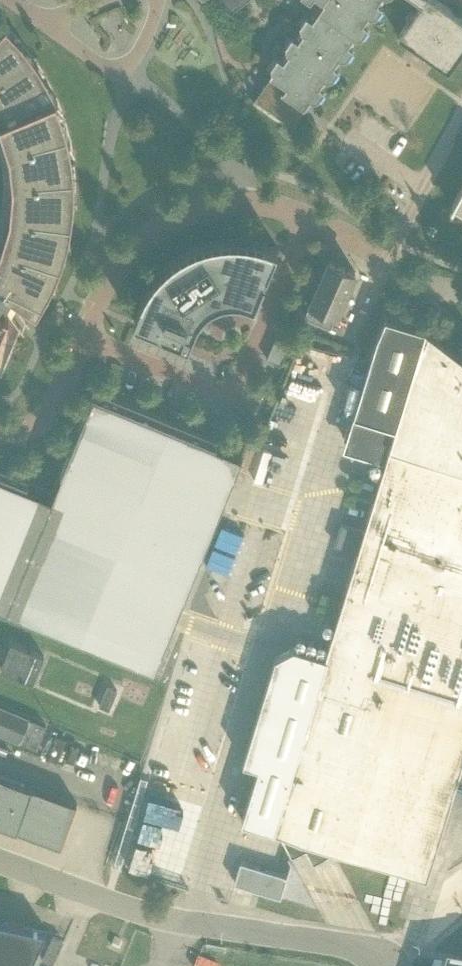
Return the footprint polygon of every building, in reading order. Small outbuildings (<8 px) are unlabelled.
[(231,11),(246,0),(223,0),(231,11)] [(320,1),(309,16),(307,14),(300,23),(301,28),(295,37),(292,35),(286,44),(287,49),(281,58),(278,55),(271,64),(272,69),(270,73),(250,100),(291,129),(313,98),(318,97),(324,88),(321,86),(327,77),(332,76),(338,67),(335,65),(342,56),(347,55),(353,46),(350,44),(357,35),(362,34),(368,25),(365,23),(371,15),(376,13),(382,5),(379,2),(381,0),(318,0),(320,1)] [(420,2),(398,34),(449,69),(461,50),(461,16),(438,0),(417,0),(420,2)] [(10,19),(0,30),(0,112),(7,123),(14,154),(17,196),(9,229),(0,248),(0,349),(2,349),(22,302),(38,311),(49,293),(69,246),(78,191),(74,137),(61,90),(41,53),(10,19)] [(451,205),(461,211),(461,185),(451,205)] [(157,274),(148,289),(139,311),(193,331),(199,318),(203,309),(210,300),(218,293),(229,288),(242,287),(251,288),(260,292),(284,237),(264,230),(248,228),(229,228),(212,231),(195,239),(181,248),(167,260),(157,274)] [(311,300),(304,315),(329,326),(335,311),(339,313),(359,268),(328,254),(308,299),(311,300)] [(242,819),(280,831),(292,853),(306,845),(313,859),(329,851),(331,846),(427,876),(456,780),(461,781),(461,356),(425,328),(385,316),(377,335),(354,413),(395,427),(326,655),(294,645),(275,655),(243,760),(258,765),(242,819)] [(263,357),(278,363),(290,335),(276,328),(263,357)] [(328,384),(328,368),(337,368),(338,352),(305,351),(305,364),(292,363),(291,383),(328,384)] [(94,392),(52,494),(0,473),(0,602),(155,666),(242,453),(94,392)] [(33,680),(44,654),(11,640),(1,666),(33,680)] [(100,684),(94,705),(106,708),(112,687),(100,684)] [(46,724),(0,704),(0,732),(36,747),(46,724)] [(0,773),(0,822),(61,845),(77,802),(0,773)] [(315,862),(323,879),(333,874),(325,857),(315,862)] [(234,881),(280,895),(287,875),(241,860),(234,881)] [(47,929),(0,919),(0,965),(30,965),(47,929)] [(121,942),(114,939),(111,946),(118,949),(121,942)]
